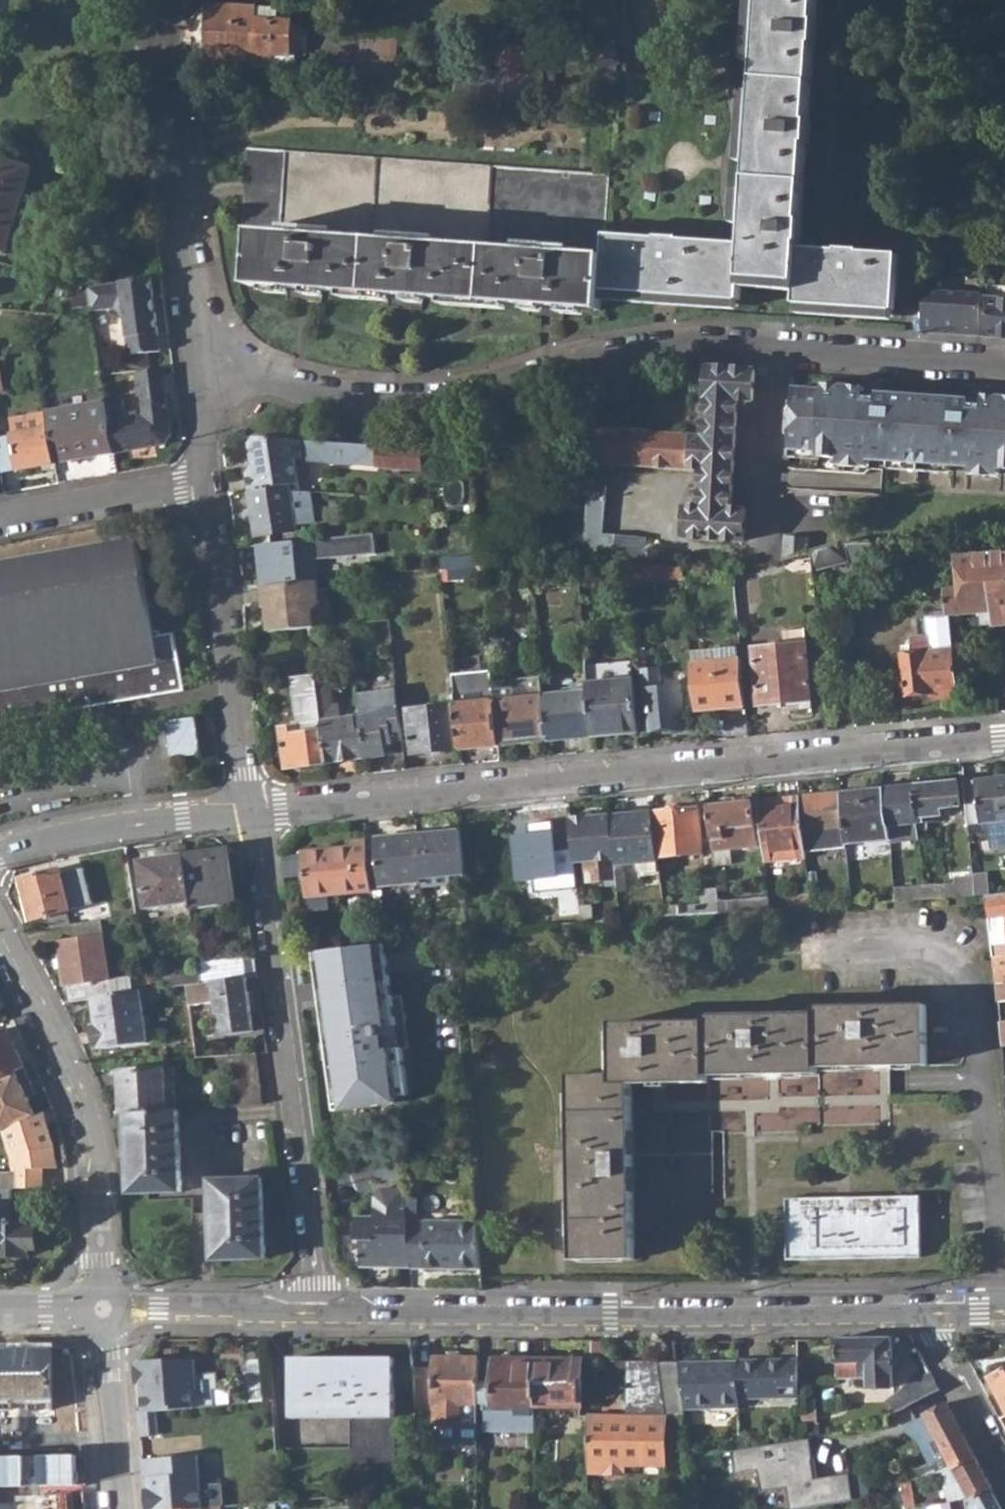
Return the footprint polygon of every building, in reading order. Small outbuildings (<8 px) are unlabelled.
[(893,325),(897,269),(862,266),(862,264),(797,262),(804,157),(806,157),(810,59),(812,58),(814,33),(813,32),(814,0),(757,0),(752,89),(625,74),(626,102),(612,101),(609,172),(603,302),(740,313),(741,290),(795,294),(794,316),(893,325)] [(267,9),(231,8),(207,7),(206,21),(212,21),(211,42),(206,42),(205,61),(253,62),(252,68),(289,68),(293,66),(294,58),(291,57),(291,22),(266,21),(267,9)] [(364,39),(361,86),(395,86),(396,40),(364,39)] [(590,53),(604,89),(618,82),(612,65),(616,62),(610,44),(590,53)] [(603,302),(609,172),(246,148),(239,245),(253,247),(249,301),(602,321),(603,302)] [(19,209),(31,167),(0,157),(0,204),(19,209)] [(6,253),(19,209),(0,204),(0,251),(6,253)] [(126,313),(131,354),(162,349),(152,275),(95,283),(98,305),(119,301),(126,313)] [(925,333),(979,336),(983,296),(970,294),(970,299),(953,298),(953,292),(927,291),(925,333)] [(987,298),(986,337),(1004,338),(1004,300),(987,298)] [(687,537),(745,541),(746,511),(732,510),(739,402),(755,403),(757,368),(707,365),(703,435),(592,428),(590,460),(705,467),(703,499),(689,498),(687,537)] [(170,406),(165,367),(137,370),(140,391),(143,392),(146,413),(127,416),(124,397),(109,399),(116,452),(166,444),(174,434),(171,414),(168,415),(167,407),(170,406)] [(1004,471),(1004,397),(986,396),(985,401),(864,392),(865,387),(824,384),(823,390),(794,388),(790,450),(819,453),(818,458),(1004,471)] [(50,428),(56,463),(116,452),(109,399),(109,398),(47,411),(50,428)] [(56,463),(50,428),(47,411),(11,417),(14,434),(0,437),(0,459),(2,472),(56,463)] [(291,490),(302,490),(296,458),(303,457),(376,468),(421,471),(422,449),(258,437),(252,447),(255,466),(247,477),(250,489),(290,482),(291,490)] [(818,461),(818,458),(819,453),(790,450),(789,458),(818,461)] [(257,536),(297,529),(296,524),(315,521),(311,491),(302,490),(291,490),(290,482),(250,489),(257,536)] [(584,561),(601,562),(606,486),(590,484),(584,561)] [(785,536),(783,560),(809,555),(810,537),(785,536)] [(3,722),(189,691),(180,635),(165,636),(165,632),(155,633),(140,539),(0,562),(0,704),(3,722)] [(318,580),(322,580),(316,540),(275,544),(281,584),(318,580)] [(637,565),(641,566),(643,545),(639,542),(621,540),(614,544),(614,564),(631,565),(637,565)] [(812,554),(814,573),(851,565),(847,546),(812,554)] [(952,615),(997,612),(999,626),(1004,626),(1004,554),(960,559),(963,588),(949,590),(952,615)] [(373,575),(387,573),(384,562),(371,564),(373,575)] [(631,565),(634,587),(685,579),(684,568),(641,566),(637,565),(631,565)] [(442,570),(443,582),(483,579),(482,566),(442,570)] [(271,632),(311,628),(316,628),(314,612),(320,604),(318,580),(281,584),(263,586),(265,609),(269,609),(271,632)] [(958,697),(952,615),(919,618),(921,636),(914,637),(914,652),(903,653),(906,696),(935,694),(935,699),(958,697)] [(351,624),(353,640),(392,636),(391,620),(351,624)] [(806,645),(805,630),(783,632),(784,647),(806,645)] [(724,698),(726,712),(745,710),(740,648),(736,648),(735,636),(718,638),(718,650),(691,652),(696,700),(724,698)] [(755,650),(760,704),(811,700),(806,645),(784,647),(755,650)] [(590,692),(594,738),(639,733),(633,679),(610,681),(609,664),(587,666),(590,692)] [(649,695),(651,732),(687,728),(684,687),(661,688),(659,670),(642,671),(645,694),(649,695)] [(282,729),(286,768),(327,762),(317,678),(317,676),(293,678),(299,727),(282,729)] [(329,677),(317,678),(327,762),(366,758),(362,717),(331,721),(330,715),(334,716),(329,677)] [(495,702),(499,746),(549,741),(545,696),(544,686),(494,691),(495,702)] [(455,694),(456,706),(495,702),(494,691),(455,694)] [(590,692),(545,696),(549,741),(594,738),(590,692)] [(362,717),(366,758),(384,756),(383,745),(391,743),(391,732),(401,732),(398,695),(360,700),(362,717)] [(499,746),(495,702),(456,706),(460,750),(499,746)] [(460,750),(456,706),(408,711),(412,753),(460,750)] [(169,723),(174,758),(202,754),(196,719),(169,723)] [(970,836),(1003,833),(1002,822),(1004,822),(1004,779),(965,782),(970,836)] [(919,823),(919,830),(932,827),(931,818),(946,817),(946,808),(962,807),(960,781),(915,786),(919,823)] [(885,789),(888,827),(919,823),(915,786),(885,789)] [(846,827),(848,845),(890,842),(888,827),(885,789),(842,793),(846,827)] [(801,798),(805,842),(812,841),(831,840),(830,830),(846,827),(842,793),(801,798)] [(761,802),(767,857),(807,854),(806,848),(805,842),(801,798),(761,802)] [(754,804),(711,808),(714,842),(715,851),(758,847),(754,804)] [(657,812),(661,857),(704,855),(701,809),(657,812)] [(615,860),(616,867),(640,864),(641,875),(663,873),(661,857),(657,812),(611,816),(615,860)] [(573,820),(577,859),(577,862),(584,863),(586,873),(594,873),(595,883),(617,881),(616,867),(615,860),(611,816),(573,820)] [(573,820),(516,826),(521,865),(577,859),(573,820)] [(422,882),(423,888),(450,885),(450,877),(464,876),(459,831),(418,835),(422,882)] [(383,885),(422,882),(418,835),(369,839),(369,843),(373,889),(375,902),(379,901),(379,895),(384,894),(383,885)] [(373,889),(369,843),(354,843),(354,847),(306,853),(310,905),(329,903),(328,892),(373,889)] [(192,908),(232,904),(225,858),(212,859),(210,851),(184,855),(191,904),(192,908)] [(138,862),(146,910),(191,904),(184,855),(138,862)] [(232,857),(225,858),(232,904),(238,903),(232,857)] [(49,917),(53,928),(72,925),(69,912),(73,910),(63,869),(23,880),(33,921),(49,917)] [(925,886),(926,899),(975,895),(974,877),(973,876),(958,877),(959,883),(925,886)] [(975,895),(976,898),(986,897),(994,896),(992,876),(974,877),(975,895)] [(895,889),(896,901),(926,899),(925,886),(895,889)] [(993,956),(1004,955),(1004,895),(994,896),(986,897),(993,956)] [(747,901),(748,912),(773,911),(772,899),(747,901)] [(288,907),(291,925),(301,925),(299,906),(288,907)] [(583,918),(583,925),(594,924),(593,906),(581,908),(583,918)] [(473,919),(474,930),(494,927),(493,916),(473,919)] [(70,986),(72,1002),(95,999),(112,996),(109,981),(102,920),(79,924),(79,937),(58,940),(65,986),(70,986)] [(379,945),(378,942),(314,950),(335,1110),(399,1102),(399,1097),(410,1095),(403,1049),(411,1048),(404,995),(394,997),(387,943),(379,945)] [(201,973),(202,984),(246,978),(244,957),(200,963),(201,973)] [(996,981),(1004,981),(1004,958),(993,960),(996,981)] [(164,978),(168,989),(189,986),(202,984),(201,973),(164,978)] [(202,984),(189,986),(191,1006),(216,1002),(218,1015),(222,1015),(226,1035),(254,1031),(246,978),(202,984)] [(996,985),(998,1003),(1004,1002),(1004,984),(996,985)] [(95,999),(99,1025),(103,1048),(103,1049),(150,1041),(143,1001),(162,997),(161,990),(112,996),(95,999)] [(569,1076),(574,1260),(634,1260),(634,1238),(714,1237),(713,1135),(889,1130),(887,1067),(928,1066),(927,1006),(817,1007),(817,1015),(710,1017),(709,1024),(615,1027),(614,1075),(569,1076)] [(95,1049),(103,1048),(99,1025),(92,1026),(95,1049)] [(14,1072),(24,1068),(8,1028),(0,1032),(0,1079),(14,1072)] [(230,1056),(236,1108),(264,1106),(256,1055),(230,1056)] [(128,1115),(167,1112),(167,1109),(170,1109),(168,1091),(166,1091),(164,1070),(117,1073),(117,1076),(121,1076),(123,1111),(120,1112),(121,1116),(128,1115)] [(0,1079),(0,1131),(35,1114),(14,1072),(0,1079)] [(167,1112),(128,1115),(130,1195),(181,1192),(179,1112),(167,1112)] [(0,1134),(0,1135),(9,1157),(11,1172),(32,1170),(57,1166),(54,1145),(42,1113),(0,1134)] [(401,1158),(374,1160),(374,1174),(384,1174),(384,1178),(403,1178),(401,1158)] [(13,1189),(19,1189),(20,1175),(0,1175),(0,1189),(13,1189)] [(211,1180),(215,1259),(266,1257),(262,1178),(211,1180)] [(359,1267),(411,1269),(407,1221),(406,1209),(404,1189),(381,1188),(373,1196),(373,1216),(353,1215),(352,1239),(357,1240),(358,1251),(354,1250),(354,1261),(358,1260),(359,1267)] [(29,1256),(29,1223),(13,1223),(13,1189),(0,1189),(0,1256),(29,1256)] [(785,1199),(787,1259),(920,1257),(917,1196),(785,1199)] [(478,1223),(407,1221),(411,1269),(482,1270),(478,1223)] [(869,1379),(869,1389),(894,1387),(894,1338),(839,1339),(839,1380),(869,1379)] [(593,1362),(606,1363),(608,1342),(593,1342),(593,1362)] [(15,1411),(16,1399),(32,1399),(32,1411),(53,1411),(53,1399),(55,1398),(55,1351),(0,1351),(0,1411),(15,1411)] [(142,1383),(144,1411),(157,1410),(196,1407),(195,1393),(199,1393),(196,1355),(140,1359),(136,1365),(137,1383),(142,1383)] [(261,1358),(247,1359),(250,1399),(265,1398),(261,1358)] [(479,1383),(479,1367),(479,1359),(413,1358),(418,1411),(436,1412),(436,1403),(441,1403),(440,1451),(478,1451),(479,1403),(479,1383)] [(294,1416),(352,1418),(398,1417),(398,1359),(293,1360),(294,1416)] [(479,1383),(479,1403),(481,1406),(485,1406),(485,1420),(496,1435),(537,1435),(537,1405),(538,1360),(495,1359),(495,1366),(485,1366),(485,1384),(479,1383)] [(538,1360),(537,1405),(583,1406),(583,1361),(538,1360)] [(591,1417),(589,1476),(630,1475),(630,1466),(668,1466),(669,1415),(687,1416),(686,1410),(681,1370),(680,1361),(635,1362),(636,1402),(638,1402),(638,1417),(591,1417)] [(681,1370),(686,1410),(739,1409),(739,1399),(739,1361),(680,1361),(681,1370)] [(739,1361),(739,1399),(799,1399),(798,1361),(739,1361)] [(1004,1408),(1004,1367),(987,1377),(1004,1408)] [(903,1387),(907,1395),(913,1404),(940,1389),(932,1374),(903,1387)] [(913,1404),(901,1410),(906,1419),(911,1417),(915,1423),(928,1416),(948,1457),(919,1469),(923,1477),(943,1472),(956,1469),(977,1458),(940,1389),(913,1404)] [(901,1410),(913,1404),(907,1395),(892,1403),(898,1412),(901,1410)] [(159,1433),(157,1410),(144,1411),(140,1412),(142,1435),(159,1433)] [(397,1473),(398,1417),(352,1418),(352,1475),(397,1473)] [(734,1452),(737,1471),(758,1467),(762,1490),(788,1486),(792,1508),(850,1499),(846,1476),(813,1481),(806,1439),(734,1452)] [(149,1508),(187,1508),(206,1508),(204,1487),(201,1447),(144,1452),(145,1467),(149,1467),(150,1474),(146,1474),(149,1508)] [(693,1457),(694,1472),(725,1467),(724,1452),(693,1457)] [(943,1472),(952,1505),(975,1502),(994,1491),(977,1458),(956,1469),(943,1472)] [(907,1508),(919,1508),(913,1480),(903,1483),(907,1508)] [(204,1487),(206,1508),(209,1507),(224,1506),(225,1506),(223,1486),(204,1487)] [(69,1492),(0,1490),(0,1508),(69,1508),(69,1492)] [(947,1508),(1004,1508),(994,1491),(975,1502),(952,1505),(947,1506),(947,1508)]
